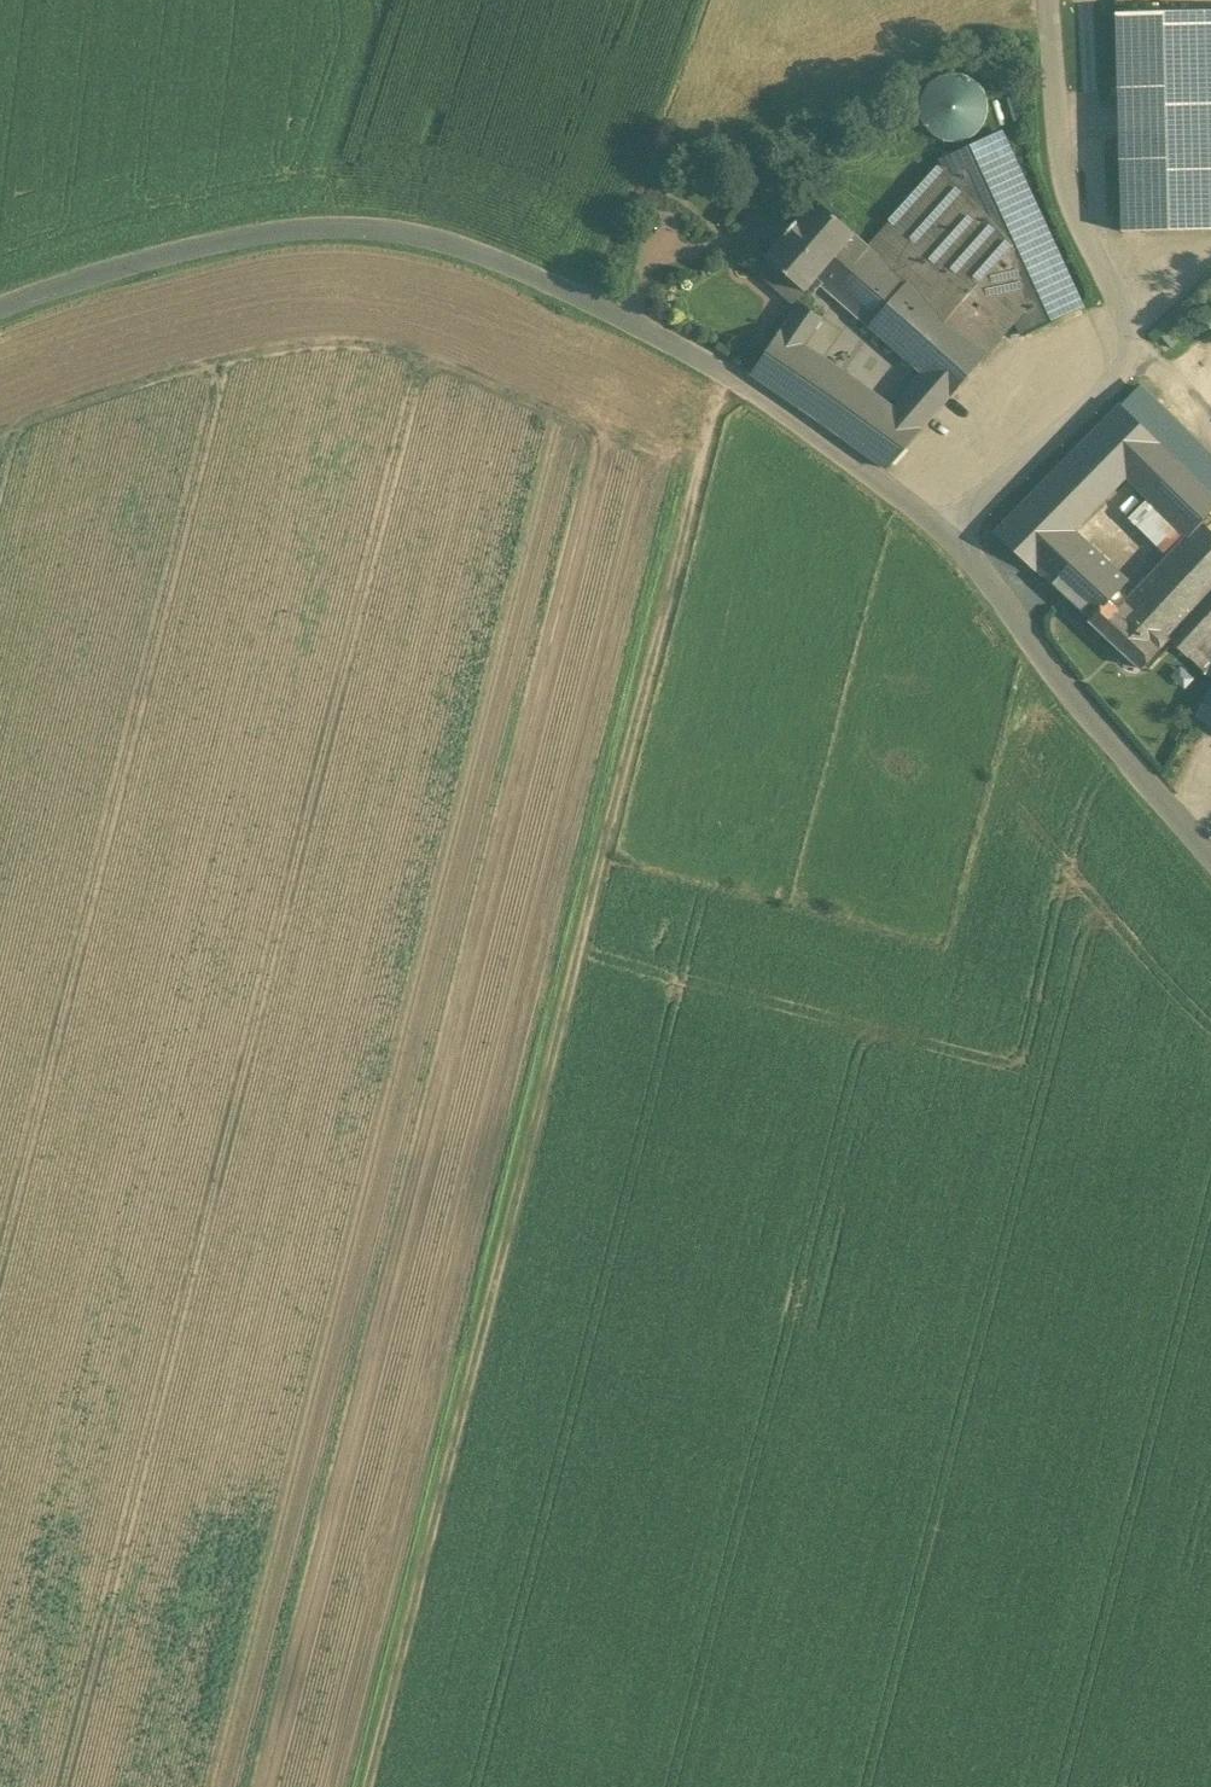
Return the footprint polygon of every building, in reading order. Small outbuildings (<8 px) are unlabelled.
[(1116,13),(1122,231),(1210,229),(1210,10),(1116,13)] [(925,124),(932,132),(941,138),(952,140),(962,140),(972,136),(981,129),(986,120),(989,109),(988,99),(984,89),(977,80),(968,75),(958,72),(947,73),(937,77),(929,83),(923,93),(921,103),(921,114),(925,124)] [(1081,309),(999,131),(938,160),(940,166),(1013,243),(1027,309),(1017,319),(1025,335),(1081,309)] [(1013,243),(940,166),(869,246),(989,352),(1017,319),(1027,309),(1013,243)] [(817,200),(767,259),(805,292),(812,285),(817,290),(821,285),(816,280),(855,234),(856,234),(817,200)] [(869,246),(855,234),(816,280),(821,285),(878,335),(923,375),(918,381),(945,403),(989,352),(869,246)] [(796,303),(805,292),(767,259),(758,270),(796,303)] [(800,306),(755,374),(775,388),(804,347),(820,325),(823,321),(800,306)] [(877,400),(804,347),(775,388),(835,431),(851,443),(887,469),(934,415),(908,393),(906,396),(893,411),(877,400)] [(918,381),(908,393),(934,415),(945,403),(918,381)] [(1210,496),(1210,452),(1142,384),(1120,407),(1210,496)] [(893,411),(906,396),(890,385),(877,400),(893,411)] [(1088,439),(1089,439),(996,534),(1033,570),(1035,568),(1072,530),(1108,494),(1125,476),(1186,536),(1200,522),(1200,523),(1210,512),(1210,496),(1120,407),(1088,439)] [(1125,476),(1108,494),(1169,554),(1186,536),(1125,476)] [(1200,523),(1210,533),(1210,512),(1200,523)] [(1136,589),(1156,607),(1146,617),(1178,647),(1187,656),(1210,631),(1210,533),(1200,523),(1200,522),(1186,536),(1169,554),(1136,589)] [(1050,582),(1086,542),(1072,530),(1035,568),(1050,582)] [(1086,542),(1050,582),(1062,593),(1098,554),(1086,542)] [(1098,554),(1062,593),(1089,618),(1107,599),(1125,579),(1098,554)] [(1125,579),(1107,599),(1117,608),(1136,589),(1125,579)] [(1136,589),(1117,608),(1107,599),(1089,618),(1088,619),(1140,669),(1163,645),(1171,653),(1178,647),(1146,617),(1156,607),(1136,589)] [(1197,718),(1210,726),(1210,694),(1197,718)]
